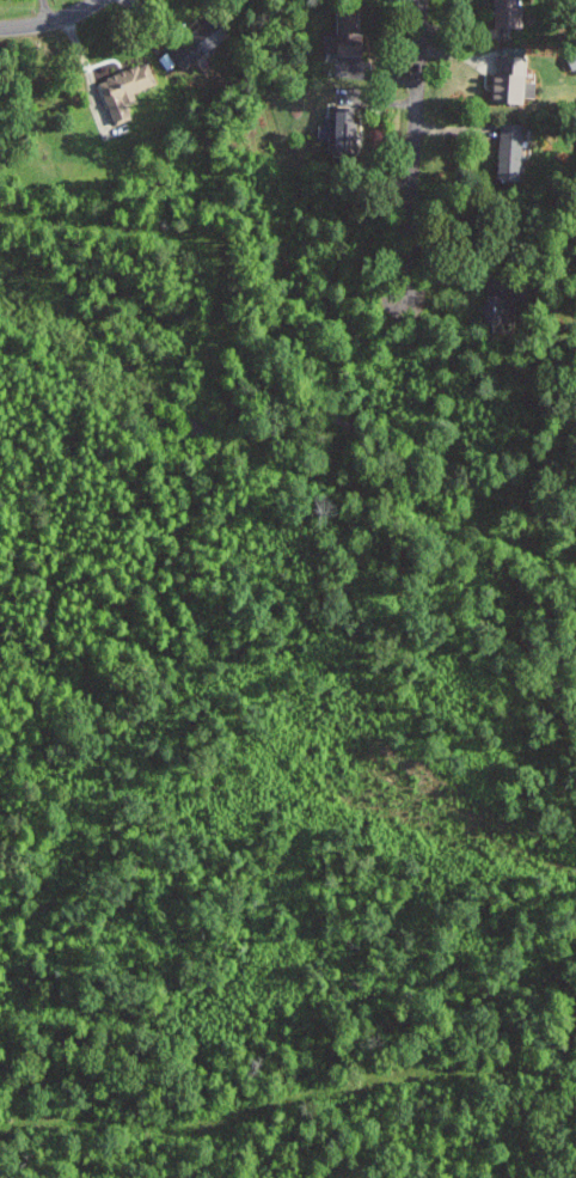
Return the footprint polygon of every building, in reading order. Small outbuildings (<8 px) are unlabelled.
[(526,0),(498,0),(497,27),(525,28),(526,0)] [(363,34),(363,10),(340,9),(339,56),(368,56),(369,34),(363,34)] [(185,71),(230,35),(214,16),(170,51),(185,71)] [(575,70),(575,50),(567,55),(575,70)] [(497,73),(496,102),(528,103),(530,56),(503,55),(503,73),(497,73)] [(117,122),(134,116),(129,103),(140,100),(137,93),(159,85),(151,62),(101,80),(117,122)] [(360,151),(361,109),(340,108),(340,125),(329,124),(329,134),(324,134),(324,140),(338,140),(338,150),(360,151)] [(501,180),(524,181),(526,124),(503,123),(501,180)] [(506,285),(492,284),(487,321),(513,325),(517,297),(504,295),(506,285)]
